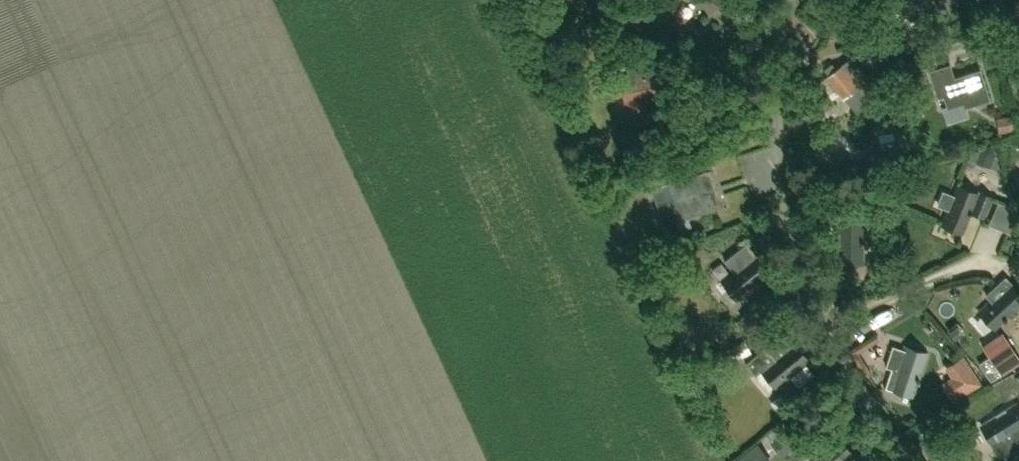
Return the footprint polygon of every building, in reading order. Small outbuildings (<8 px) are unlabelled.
[(712,12),(716,5),(727,12),(734,0),(693,0),(712,12)] [(899,9),(923,0),(896,0),(899,9)] [(942,20),(958,14),(953,0),(935,0),(942,20)] [(925,66),(921,54),(911,57),(915,69),(925,66)] [(610,82),(613,92),(621,90),(624,104),(662,94),(654,63),(626,70),(628,77),(610,82)] [(867,80),(858,86),(842,65),(826,77),(843,98),(854,90),(857,95),(853,98),(861,109),(878,95),(867,80)] [(948,65),(928,72),(937,98),(943,96),(946,107),(962,102),(964,108),(988,101),(979,71),(953,79),(948,65)] [(671,221),(715,207),(715,206),(712,206),(707,190),(717,187),(711,169),(667,183),(672,200),(667,202),(673,219),(671,220),(671,221)] [(936,205),(947,209),(940,225),(963,235),(972,213),(983,217),(991,198),(957,185),(953,194),(942,190),(936,205)] [(838,264),(862,264),(863,220),(838,220),(838,264)] [(734,270),(722,281),(737,299),(771,271),(755,253),(754,254),(745,243),(725,260),(734,270)] [(994,330),(1018,307),(1018,292),(1005,277),(986,295),(990,300),(977,312),(994,330)] [(779,303),(768,288),(745,307),(756,322),(779,303)] [(980,345),(990,359),(986,362),(997,378),(1018,363),(1018,360),(1006,341),(999,331),(980,345)] [(872,362),(890,349),(884,340),(866,353),(872,362)] [(729,366),(750,354),(744,343),(723,355),(729,366)] [(775,389),(807,363),(792,344),(789,347),(786,343),(771,356),(764,348),(745,364),(755,376),(761,371),(775,389)] [(892,390),(893,387),(914,394),(928,353),(904,345),(904,348),(893,344),(885,367),(891,369),(885,388),(892,390)] [(979,425),(995,451),(1007,444),(1010,450),(1018,445),(1018,406),(1016,402),(979,425)] [(769,442),(781,456),(806,435),(793,420),(769,442)] [(853,452),(837,433),(809,458),(812,460),(842,460),(853,452)] [(757,460),(778,460),(770,451),(757,460)]
